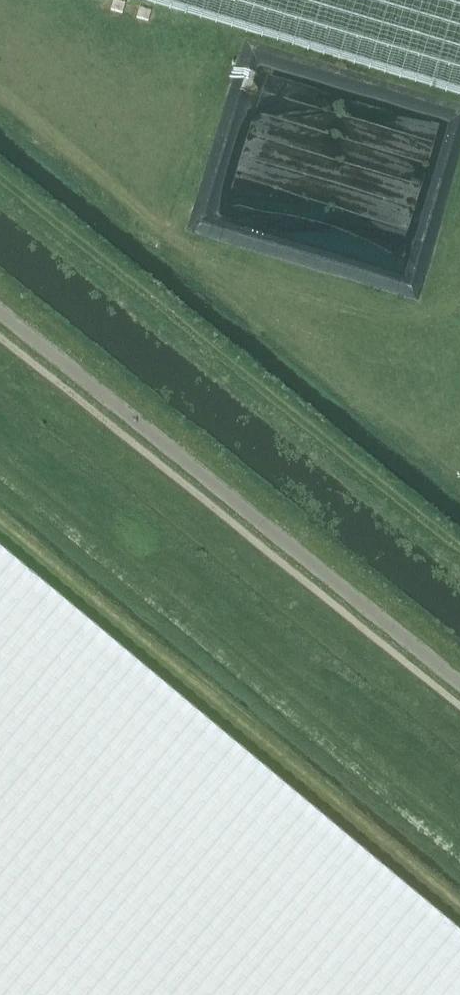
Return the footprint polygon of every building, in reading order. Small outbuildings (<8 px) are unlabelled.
[(459,95),(459,0),(143,0),(459,95)] [(0,551),(0,994),(459,994),(459,935),(0,551)]
